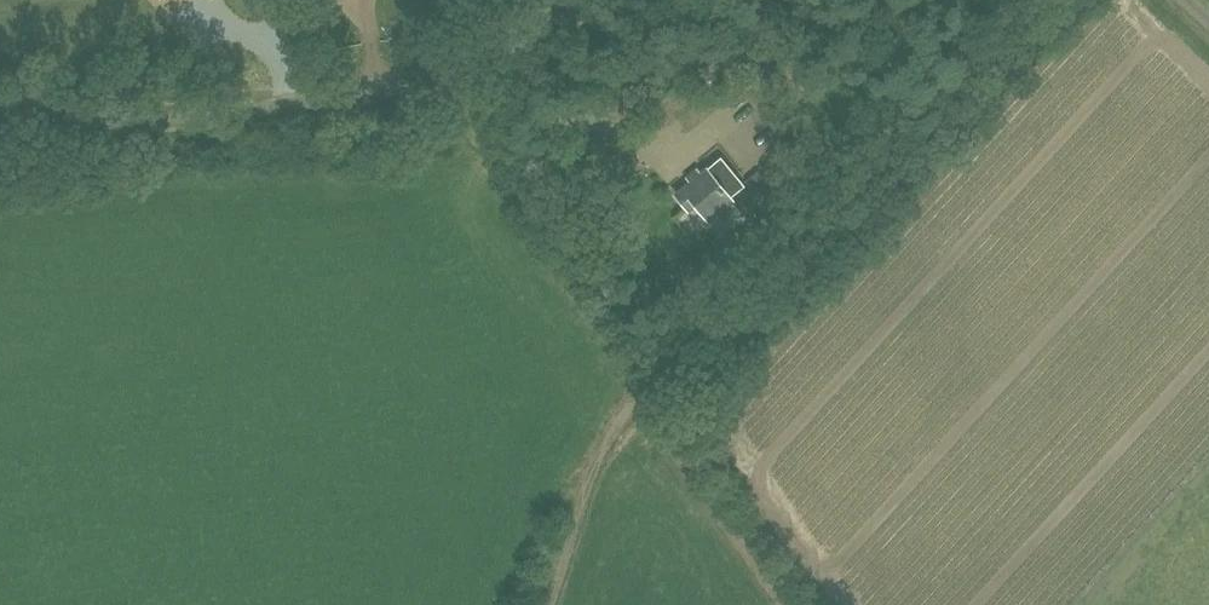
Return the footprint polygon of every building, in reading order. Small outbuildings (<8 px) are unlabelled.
[(733,201),(730,198),(744,187),(723,160),(709,171),(708,170),(678,194),(690,209),(695,205),(708,221),(733,201)]
